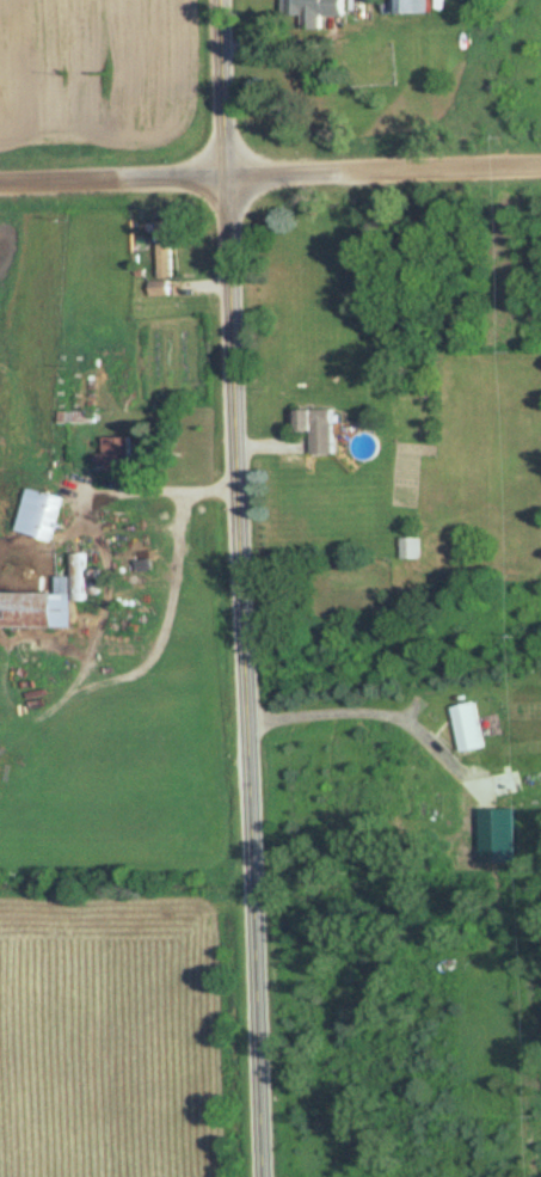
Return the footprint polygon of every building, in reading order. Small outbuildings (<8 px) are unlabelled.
[(288,29),(320,29),(320,15),(345,15),(345,0),(288,0),(288,29)] [(427,0),(391,0),(391,1),(383,1),(383,13),(427,13),(427,0)] [(158,243),(158,278),(171,278),(171,243),(158,243)] [(310,454),(332,454),(331,409),(292,410),(292,431),(310,431),(310,454)] [(101,436),(101,467),(129,467),(129,436),(101,436)] [(26,488),(15,531),(52,540),(63,497),(26,488)] [(420,536),(401,536),(401,558),(420,558),(420,536)] [(0,592),(0,627),(70,628),(70,600),(84,600),(84,565),(69,565),(69,575),(55,575),(55,592),(0,592)] [(460,752),(484,747),(474,702),(450,708),(460,752)] [(479,865),(513,865),(513,809),(479,809),(479,865)]
